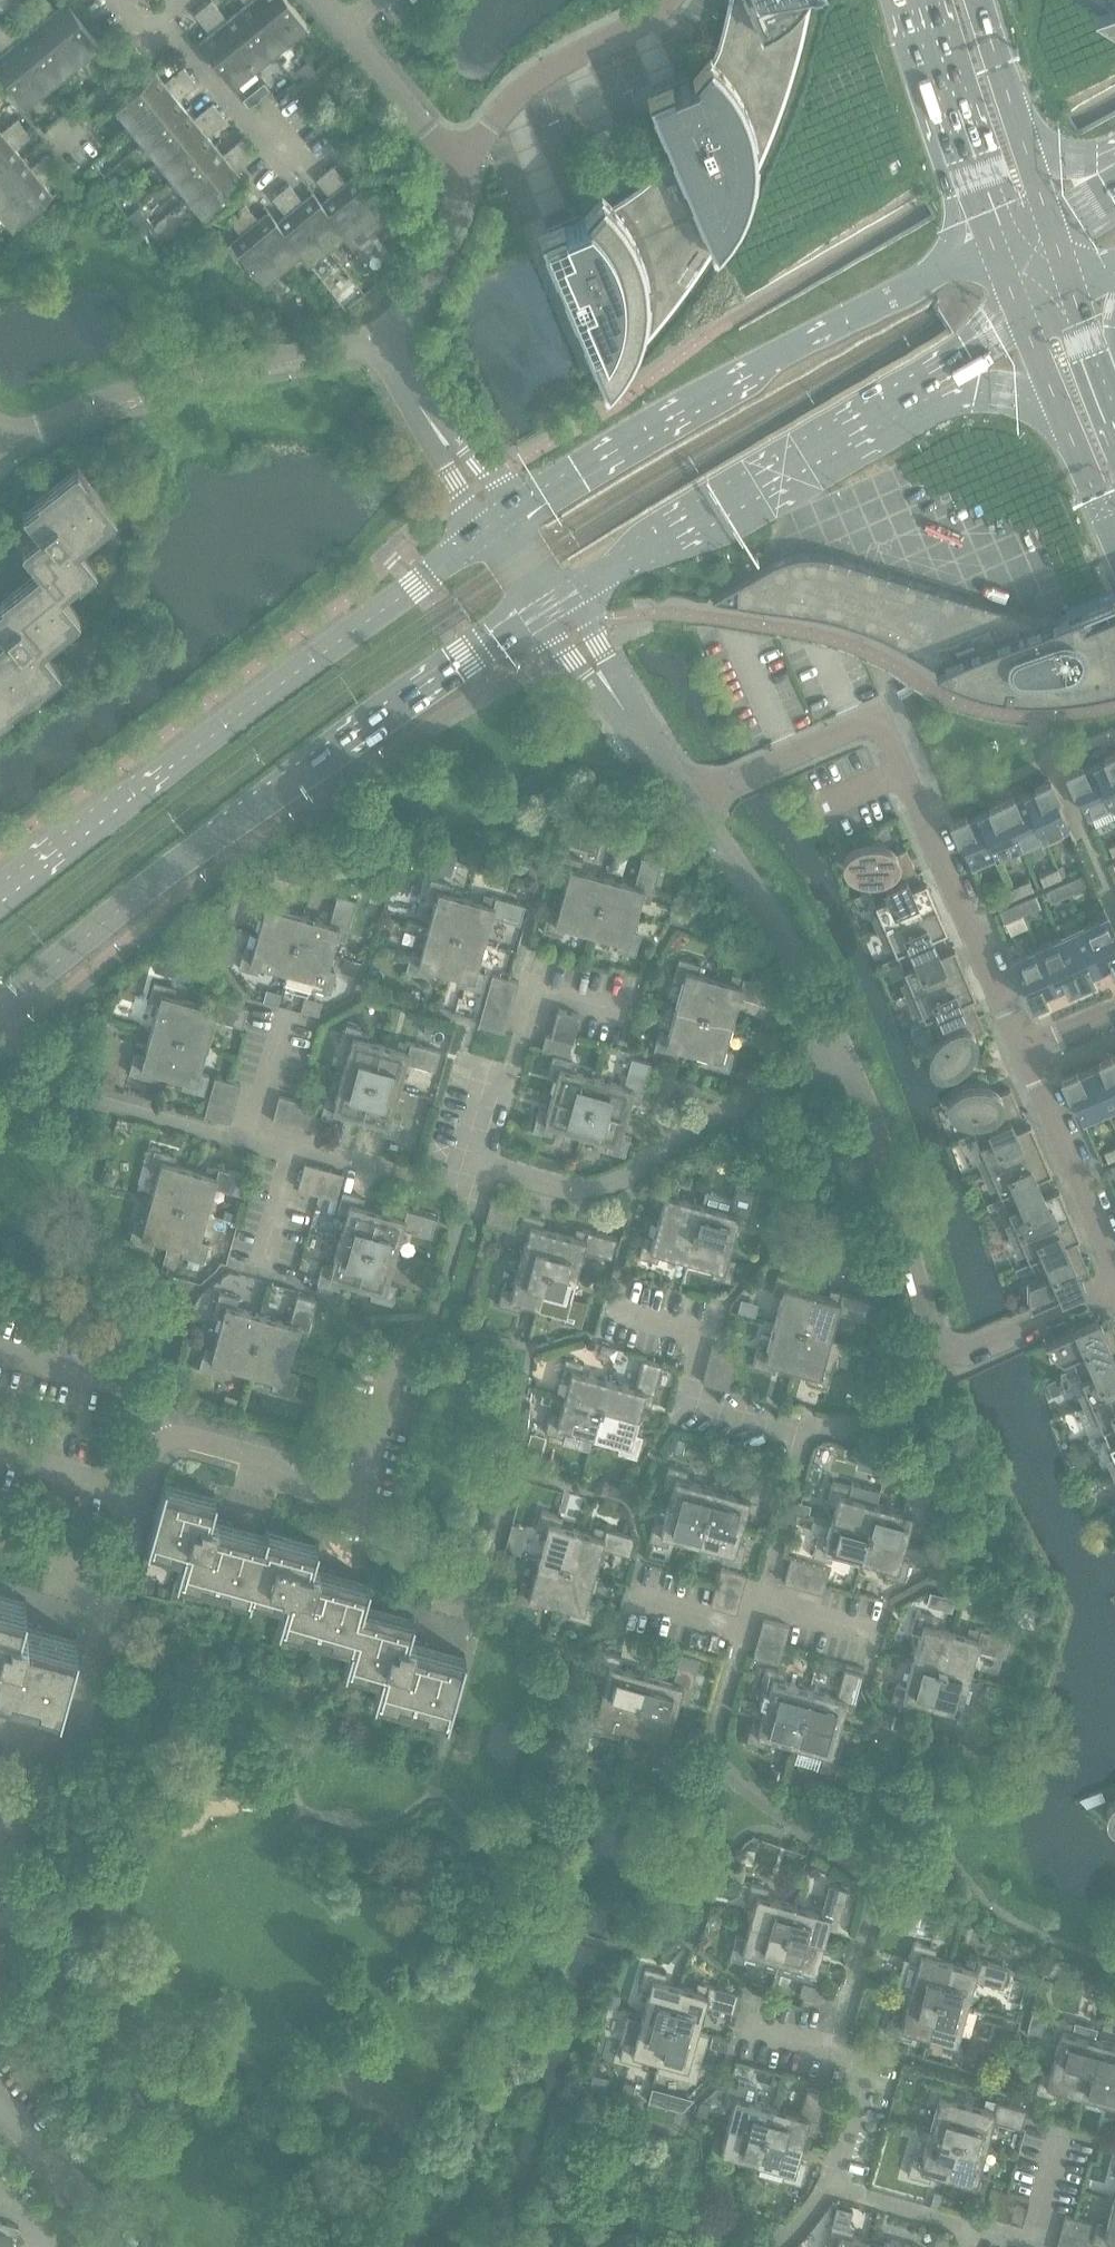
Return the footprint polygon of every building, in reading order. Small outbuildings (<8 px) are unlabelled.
[(80,56),(35,0),(29,0),(25,3),(40,22),(30,30),(63,70),(80,56)] [(57,9),(49,0),(35,0),(80,56),(99,41),(67,1),(57,9)] [(238,11),(228,19),(212,0),(205,6),(252,65),(270,50),(238,11)] [(288,36),(259,0),(245,0),(248,3),(238,11),(270,50),(288,36)] [(288,36),(307,21),(290,0),(259,0),(288,36)] [(531,231),(600,390),(609,381),(617,370),(623,359),(637,344),(659,318),(680,290),(709,246),(712,252),(718,246),(729,230),(738,215),(745,198),(749,181),(765,143),(777,111),(788,78),(798,40),(806,0),(726,0),(721,25),(715,49),(713,55),(707,50),(690,70),(668,79),(669,80),(656,86),(643,92),(670,156),(663,164),(652,177),(641,187),(633,194),(624,201),(612,207),(598,192),(584,208),(581,206),(556,217),(557,219),(544,225),(531,231)] [(234,80),(252,65),(205,6),(196,14),(211,33),(202,41),(234,80)] [(21,39),(5,20),(0,24),(0,29),(45,84),(63,70),(30,30),(21,39)] [(45,84),(0,29),(0,46),(4,52),(0,55),(0,67),(26,100),(45,84)] [(308,61),(297,70),(304,79),(315,70),(308,61)] [(131,122),(190,75),(184,67),(165,82),(156,71),(116,103),(131,122)] [(178,98),(197,83),(190,75),(131,122),(146,140),(186,108),(178,98)] [(270,90),(264,82),(243,99),(249,106),(270,90)] [(161,158),(219,111),(213,103),(194,118),(186,108),(146,140),(161,158)] [(207,134),(226,119),(219,111),(161,158),(175,176),(215,143),(207,134)] [(24,126),(17,118),(2,131),(0,129),(0,146),(24,126)] [(31,134),(24,126),(0,146),(0,176),(23,157),(15,147),(31,134)] [(190,194),(248,146),(242,138),(223,154),(215,143),(175,176),(190,194)] [(236,170),(255,155),(248,146),(190,194),(205,213),(244,180),(236,170)] [(53,162),(47,154),(31,167),(23,157),(0,176),(0,205),(53,162)] [(60,170),(53,162),(0,205),(0,210),(13,226),(52,194),(44,183),(60,170)] [(358,173),(348,181),(335,165),(326,172),(372,228),(391,213),(358,173)] [(353,243),(372,228),(326,172),(319,178),(332,194),(323,202),(321,203),(345,232),(345,233),(353,243)] [(115,176),(109,181),(115,189),(122,184),(115,176)] [(314,191),(303,200),(290,184),(281,191),(327,247),(345,233),(345,232),(321,203),(323,202),(314,191)] [(309,262),(327,247),(281,191),(274,197),(287,213),(278,221),(277,221),(301,251),(300,252),(309,262)] [(128,196),(125,199),(124,200),(123,205),(127,210),(132,210),(133,209),(137,207),(137,201),(134,197),(128,196)] [(270,210),(259,219),(246,203),(238,210),(283,266),(300,252),(301,251),(277,221),(278,221),(270,210)] [(144,230),(148,227),(153,223),(138,206),(134,210),(130,213),(144,230)] [(283,266),(238,210),(229,217),(242,233),(222,249),(241,269),(242,268),(236,261),(243,254),(264,281),(283,266)] [(22,549),(42,574),(45,572),(61,591),(93,565),(95,567),(97,566),(77,541),(112,513),(115,515),(117,514),(78,466),(76,468),(79,471),(27,513),(25,510),(23,511),(45,539),(37,545),(34,542),(32,543),(33,545),(27,550),(25,547),(22,549)] [(864,565),(832,556),(825,555),(819,554),(812,554),(805,555),(798,555),(791,556),(785,559),(778,561),(772,564),(713,601),(826,620),(857,630),(870,635),(876,637),(883,640),(895,647),(901,650),(913,657),(935,672),(954,681),(981,691),(988,693),(995,695),(1001,696),(1008,697),(1015,698),(1022,699),(1036,699),(1043,699),(1060,698),(1070,698),(1079,697),(1089,695),(1099,694),(1109,692),(1114,690),(1114,594),(1114,593),(1063,616),(1046,619),(1033,617),(1029,616),(994,607),(949,593),(864,565)] [(61,591),(45,572),(42,574),(0,608),(0,630),(7,639),(1,647),(0,647),(0,665),(23,693),(56,667),(58,670),(61,668),(40,643),(76,614),(78,617),(80,616),(61,591)] [(23,693),(0,665),(0,712),(23,693)] [(1114,801),(1114,749),(1109,752),(1111,756),(1095,763),(1112,802),(1114,801)] [(1087,813),(1112,802),(1095,763),(1078,770),(1077,766),(1068,769),(1087,813)] [(1043,832),(1067,821),(1049,778),(1040,781),(1042,785),(1026,792),(1043,832)] [(1019,842),(1043,832),(1026,792),(1010,799),(1008,795),(1001,798),(1019,842)] [(996,852),(1019,842),(1001,798),(994,801),(996,806),(979,813),(996,852)] [(972,862),(996,852),(979,813),(963,820),(961,816),(953,819),(972,862)] [(880,842),(877,841),(872,841),(868,842),(863,843),(859,844),(856,845),(854,846),(852,847),(850,848),(848,851),(847,853),(845,856),(844,858),(845,861),(846,863),(847,866),(849,868),(851,870),(853,872),(855,873),(858,874),(861,875),(863,875),(870,889),(871,893),(917,873),(906,847),(890,854),(886,844),(881,842),(880,842)] [(434,855),(430,869),(451,875),(455,861),(434,855)] [(580,869),(583,861),(565,856),(559,877),(567,879),(563,895),(600,905),(608,877),(580,869)] [(650,903),(661,863),(642,858),(635,885),(608,877),(600,905),(638,916),(642,901),(650,903)] [(1044,884),(1062,876),(1058,866),(1039,874),(1044,884)] [(300,867),(296,881),(311,886),(315,871),(300,867)] [(928,884),(923,886),(917,873),(871,893),(870,889),(862,893),(864,896),(865,899),(872,896),(879,911),(875,913),(876,917),(877,921),(878,924),(879,928),(934,904),(929,892),(931,892),(928,884)] [(1069,893),(1087,885),(1083,875),(1065,883),(1069,893)] [(451,892),(453,884),(432,878),(427,897),(436,899),(428,927),(456,935),(467,897),(451,892)] [(1016,897),(1034,889),(1029,879),(1011,887),(1016,897)] [(1051,901),(1069,893),(1065,883),(1047,890),(1051,901)] [(997,904),(1016,897),(1011,887),(993,894),(997,904)] [(519,923),(524,904),(484,893),(482,901),(467,897),(456,935),(484,943),(492,916),(519,923)] [(865,899),(864,896),(862,893),(854,896),(857,903),(865,899)] [(276,908),(278,899),(260,894),(254,915),(263,917),(258,933),(295,944),(303,915),(276,908)] [(345,940),(356,900),(338,895),(330,923),(303,915),(295,944),(332,954),(337,938),(345,940)] [(592,933),(600,905),(563,895),(559,910),(550,907),(544,929),(562,934),(565,925),(592,933)] [(1023,913),(1041,905),(1037,895),(1018,903),(1023,913)] [(1004,921),(1023,913),(1018,903),(1000,911),(1004,921)] [(941,915),(939,916),(934,904),(879,928),(880,931),(885,938),(888,941),(891,939),(898,955),(899,958),(946,938),(940,924),(944,922),(941,915)] [(634,931),(638,916),(600,905),(592,933),(619,941),(617,950),(635,955),(642,933),(634,931)] [(1109,917),(1084,927),(1101,967),(1113,962),(1114,968),(1114,931),(1109,917)] [(446,972),(456,935),(428,927),(420,955),(412,952),(407,970),(428,976),(430,968),(446,972)] [(1085,974),(1101,967),(1084,927),(1061,937),(1080,981),(1087,978),(1085,974)] [(287,972),(295,944),(258,933),(254,948),(246,946),(240,968),(257,973),(260,964),(287,972)] [(477,970),(484,943),(456,935),(446,972),(461,977),(459,984),(480,991),(486,972),(477,970)] [(1073,984),(1080,981),(1061,937),(1038,948),(1055,987),(1071,980),(1073,984)] [(956,949),(951,951),(946,938),(899,958),(898,955),(890,958),(891,961),(893,965),(901,961),(907,976),(904,978),(904,982),(905,986),(906,990),(908,993),(962,970),(957,958),(959,957),(956,949)] [(328,969),(332,954),(295,944),(287,972),(315,980),(313,988),(330,993),(336,971),(328,969)] [(236,965),(239,952),(227,948),(223,961),(236,965)] [(1038,994),(1055,987),(1038,948),(1013,958),(1032,1001),(1040,998),(1038,994)] [(177,962),(160,957),(156,971),(173,976),(177,962)] [(342,967),(348,969),(351,959),(345,957),(342,967)] [(699,972),(701,964),(680,958),(675,977),(684,979),(677,1006),(705,1015),(715,977),(699,972)] [(893,965),(891,961),(890,958),(882,962),(885,968),(893,965)] [(969,980),(967,981),(962,970),(908,993),(909,997),(911,1000),(913,1003),(916,1007),(920,1005),(926,1020),(928,1023),(974,1004),(968,990),(973,988),(969,980)] [(768,1003),(773,985),(733,974),(731,981),(715,977),(705,1015),(733,1023),(741,996),(768,1003)] [(514,994),(518,982),(494,975),(490,987),(502,991),(514,994)] [(175,996),(177,988),(156,982),(149,1005),(157,1007),(151,1030),(179,1038),(190,1000),(175,996)] [(514,994),(502,991),(490,987),(486,1000),(511,1007),(514,994)] [(412,989),(410,999),(418,1001),(420,991),(412,989)] [(248,1008),(241,1006),(208,997),(206,1005),(190,1000),(179,1038),(208,1046),(215,1019),(243,1027),(248,1008)] [(507,1019),(511,1007),(486,1000),(483,1013),(495,1016),(507,1019)] [(969,1036),(985,1029),(974,1004),(928,1023),(926,1020),(918,1024),(920,1027),(921,1030),(929,1027),(935,1041),(934,1042),(932,1044),(931,1046),(930,1047),(929,1049),(928,1051),(928,1053),(928,1056),(929,1058),(929,1060),(930,1061),(931,1062),(933,1065),(934,1066),(936,1067),(938,1068),(941,1069),(943,1069),(945,1069),(950,1067),(952,1067),(954,1066),(958,1064),(960,1062),(963,1059),(965,1058),(968,1054),(971,1050),(973,1046),(969,1036)] [(695,1052),(705,1015),(677,1006),(675,1011),(670,1034),(660,1032),(655,1050),(676,1056),(679,1048),(695,1052)] [(572,1041),(579,1015),(559,1010),(551,1036),(571,1041),(572,1041)] [(507,1019),(495,1016),(483,1013),(479,1025),(503,1032),(507,1019)] [(726,1050),(733,1023),(705,1015),(695,1052),(710,1056),(708,1065),(730,1070),(735,1052),(726,1050)] [(921,1030),(920,1027),(918,1024),(911,1027),(913,1033),(921,1030)] [(366,1039),(368,1031),(346,1025),(341,1043),(350,1046),(342,1073),(371,1081),(381,1044),(366,1039)] [(169,1075),(179,1038),(151,1030),(143,1057),(135,1055),(130,1073),(152,1080),(154,1071),(169,1075)] [(757,1030),(753,1044),(772,1050),(776,1035),(757,1030)] [(571,1041),(551,1036),(547,1034),(543,1047),(568,1054),(572,1041),(571,1041)] [(200,1073),(208,1046),(179,1038),(169,1075),(185,1080),(182,1088),(204,1094),(209,1076),(200,1073)] [(434,1069),(439,1051),(399,1040),(397,1048),(381,1044),(371,1081),(399,1089),(407,1061),(434,1069)] [(1114,1104),(1114,1063),(1111,1054),(1105,1057),(1106,1062),(1090,1069),(1107,1108),(1114,1104)] [(570,1070),(572,1062),(554,1056),(548,1078),(557,1080),(552,1096),(590,1106),(598,1078),(570,1070)] [(640,1103),(651,1063),(632,1058),(624,1085),(598,1078),(590,1106),(628,1117),(632,1101),(640,1103)] [(1082,1118),(1107,1108),(1090,1069),(1074,1076),(1072,1072),(1064,1075),(1082,1118)] [(91,1071),(88,1082),(110,1089),(112,1078),(91,1071)] [(360,1119),(371,1081),(342,1073),(335,1100),(326,1097),(321,1116),(343,1122),(345,1114),(360,1119)] [(240,1085),(232,1083),(216,1078),(212,1090),(237,1097),(240,1085)] [(392,1116),(399,1089),(371,1081),(360,1119),(375,1123),(373,1130),(395,1136),(400,1118),(392,1116)] [(985,1084),(982,1083),(980,1083),(977,1083),(973,1083),(960,1086),(958,1087),(956,1088),(954,1090),(952,1092),(950,1093),(949,1095),(949,1098),(948,1100),(949,1102),(949,1103),(950,1105),(952,1108),(954,1111),(956,1113),(959,1115),(960,1115),(967,1116),(968,1116),(974,1131),(975,1134),(1021,1114),(1010,1088),(994,1095),(990,1085),(985,1084)] [(233,1110),(237,1097),(212,1090),(209,1103),(233,1110)] [(285,1124),(292,1099),(280,1096),(273,1121),(285,1124)] [(582,1134),(590,1106),(552,1096),(548,1111),(540,1108),(537,1119),(534,1131),(552,1135),(555,1127),(582,1134)] [(304,1103),(299,1101),(292,1099),(285,1124),(297,1128),(304,1103)] [(230,1122),(233,1110),(209,1103),(205,1115),(230,1122)] [(310,1131),(317,1106),(304,1103),(297,1128),(310,1131)] [(623,1132),(628,1117),(590,1106),(582,1134),(609,1142),(607,1151),(625,1156),(631,1134),(623,1132)] [(1032,1125),(1027,1127),(1021,1114),(975,1134),(974,1131),(966,1134),(967,1137),(969,1140),(977,1137),(983,1152),(979,1154),(980,1158),(981,1162),(982,1166),(983,1169),(1038,1145),(1033,1134),(1035,1133),(1032,1125)] [(969,1140),(967,1137),(966,1134),(958,1137),(961,1144),(969,1140)] [(1045,1156),(1043,1157),(1038,1145),(983,1169),(985,1172),(989,1179),(992,1182),(996,1181),(1002,1196),(1004,1199),(1050,1179),(1044,1166),(1049,1164),(1045,1156)] [(1114,1158),(1114,1146),(1104,1151),(1108,1161),(1114,1158)] [(174,1164),(177,1156),(155,1150),(150,1168),(159,1171),(151,1198),(180,1206),(190,1168),(174,1164)] [(311,1191),(318,1166),(306,1163),(299,1188),(311,1191)] [(241,1194),(246,1176),(207,1164),(205,1173),(190,1168),(180,1206),(208,1214),(215,1187),(241,1194)] [(751,1165),(748,1177),(761,1181),(765,1169),(751,1165)] [(330,1170),(322,1168),(318,1166),(311,1191),(323,1195),(330,1170)] [(336,1198),(343,1173),(330,1170),(323,1195),(336,1198)] [(106,1171),(103,1183),(114,1186),(117,1174),(106,1171)] [(1060,1191),(1056,1193),(1050,1179),(1004,1199),(1002,1196),(994,1199),(996,1203),(997,1206),(1005,1202),(1012,1218),(1008,1219),(1008,1224),(1009,1227),(1010,1231),(1012,1234),(1066,1211),(1061,1199),(1064,1198),(1060,1191)] [(676,1196),(679,1187),(661,1182),(654,1204),(663,1206),(659,1221),(669,1224),(696,1232),(704,1203),(676,1196)] [(746,1229),(757,1189),(739,1183),(731,1211),(704,1203),(696,1232),(723,1239),(734,1242),(738,1227),(746,1229)] [(362,1206),(364,1198),(343,1191),(338,1210),(347,1213),(339,1240),(367,1248),(378,1210),(362,1206)] [(169,1243),(180,1206),(151,1198),(143,1225),(135,1223),(130,1240),(151,1246),(153,1239),(169,1243)] [(997,1206),(996,1203),(994,1199),(987,1203),(989,1209),(997,1206)] [(200,1241),(208,1214),(180,1206),(169,1243),(184,1248),(182,1255),(189,1257),(200,1260),(204,1261),(209,1244),(200,1241)] [(436,1218),(417,1212),(395,1206),(392,1214),(378,1210),(367,1248),(396,1256),(404,1229),(431,1236),(436,1218)] [(222,1218),(233,1221),(236,1213),(224,1210),(222,1218)] [(1074,1222),(1071,1223),(1066,1211),(1012,1234),(1013,1238),(1017,1244),(1020,1248),(1024,1246),(1030,1262),(1032,1265),(1078,1245),(1072,1231),(1077,1229),(1074,1222)] [(544,1228),(546,1220),(524,1214),(519,1232),(528,1234),(521,1261),(534,1264),(549,1269),(559,1232),(544,1228)] [(696,1232),(669,1224),(659,1221),(654,1237),(646,1235),(640,1256),(658,1262),(661,1252),(688,1260),(696,1232)] [(611,1257),(616,1239),(577,1228),(575,1236),(559,1232),(549,1269),(564,1273),(578,1277),(585,1250),(611,1257)] [(734,1242),(723,1239),(696,1232),(688,1260),(715,1267),(713,1277),(732,1281),(737,1260),(729,1258),(734,1242)] [(357,1286),(367,1248),(339,1240),(331,1267),(323,1264),(315,1291),(331,1295),(333,1288),(339,1290),(342,1282),(357,1286)] [(1073,1277),(1089,1270),(1078,1245),(1032,1265),(1030,1262),(1023,1265),(1024,1268),(1025,1271),(1033,1268),(1037,1278),(1036,1278),(1029,1282),(1028,1287),(1028,1295),(1029,1300),(1030,1305),(1029,1305),(1030,1307),(1061,1293),(1062,1295),(1078,1288),(1073,1277)] [(389,1283),(396,1256),(367,1248),(357,1286),(372,1290),(370,1298),(392,1304),(397,1285),(389,1283)] [(194,1280),(200,1260),(189,1257),(183,1277),(194,1280)] [(549,1269),(534,1264),(521,1261),(513,1289),(504,1286),(499,1304),(522,1310),(524,1302),(539,1306),(549,1269)] [(1025,1271),(1024,1268),(1023,1265),(1015,1268),(1018,1275),(1025,1271)] [(578,1277),(564,1273),(549,1269),(539,1306),(554,1310),(552,1319),(574,1325),(579,1307),(570,1304),(578,1277)] [(799,1289),(801,1281),(779,1275),(774,1293),(783,1295),(776,1323),(788,1326),(804,1330),(814,1293),(799,1289)] [(272,1283),(261,1280),(257,1295),(268,1298),(272,1283)] [(867,1318),(872,1300),(831,1290),(829,1297),(814,1293),(804,1330),(819,1335),(832,1338),(840,1311),(867,1318)] [(236,1308),(239,1298),(220,1293),(214,1315),(222,1317),(218,1333),(255,1343),(263,1315),(236,1308)] [(317,1301),(308,1298),(298,1295),(295,1308),(291,1323),(263,1315),(255,1343),(294,1354),(298,1339),(306,1341),(317,1301)] [(1096,1330),(1092,1320),(1076,1327),(1076,1328),(1045,1342),(1046,1343),(1049,1347),(1052,1351),(1058,1357),(1063,1360),(1070,1356),(1070,1357),(1071,1356),(1076,1366),(1077,1369),(1114,1352),(1114,1330),(1112,1323),(1096,1330)] [(876,1321),(869,1347),(884,1351),(891,1325),(876,1321)] [(804,1330),(788,1326),(776,1323),(768,1350),(759,1347),(754,1366),(776,1372),(778,1363),(793,1368),(804,1330)] [(832,1338),(819,1335),(804,1330),(793,1368),(808,1372),(806,1380),(828,1387),(833,1368),(825,1365),(832,1338)] [(248,1371),(255,1343),(218,1333),(213,1350),(205,1348),(200,1367),(214,1371),(218,1373),(221,1364),(248,1371)] [(289,1369),(294,1354),(255,1343),(248,1371),(276,1379),(273,1388),(291,1393),(298,1372),(289,1369)] [(735,1364),(739,1352),(714,1345),(711,1357),(735,1364)] [(1077,1369),(1076,1366),(1068,1369),(1069,1372),(1071,1376),(1078,1372),(1085,1388),(1081,1389),(1082,1393),(1083,1397),(1084,1401),(1085,1404),(1114,1391),(1114,1352),(1077,1369)] [(871,1355),(865,1376),(876,1379),(882,1358),(871,1355)] [(732,1377),(735,1364),(711,1357),(707,1370),(732,1377)] [(583,1372),(585,1364),(567,1359),(561,1380),(569,1382),(565,1397),(575,1400),(602,1408),(610,1380),(583,1372)] [(652,1405),(663,1365),(646,1359),(637,1387),(610,1380),(602,1408),(629,1415),(639,1418),(643,1403),(652,1405)] [(1071,1376),(1069,1372),(1068,1369),(1060,1373),(1063,1379),(1071,1376)] [(728,1390),(732,1377),(707,1370),(704,1383),(728,1390)] [(1085,1404),(1086,1408),(1087,1408),(1089,1411),(1091,1414),(1094,1418),(1097,1416),(1104,1431),(1105,1435),(1114,1430),(1114,1391),(1085,1404)] [(544,1392),(541,1402),(550,1404),(553,1394),(544,1392)] [(223,1405),(235,1405),(235,1395),(222,1395),(223,1405)] [(602,1408),(575,1400),(565,1397),(560,1414),(552,1412),(546,1433),(564,1438),(567,1428),(594,1436),(602,1408)] [(639,1418),(629,1415),(602,1408),(594,1436),(622,1443),(619,1453),(637,1458),(643,1437),(635,1435),(639,1418)] [(1105,1435),(1104,1431),(1096,1435),(1097,1438),(1099,1441),(1107,1438),(1113,1453),(1109,1455),(1110,1459),(1111,1463),(1112,1466),(1113,1470),(1114,1469),(1114,1430),(1105,1435)] [(527,1445),(524,1457),(539,1461),(546,1436),(531,1432),(527,1445)] [(1099,1441),(1097,1438),(1096,1435),(1088,1438),(1091,1445),(1099,1441)] [(674,1436),(671,1449),(684,1452),(687,1440),(674,1436)] [(686,1481),(688,1472),(670,1467),(664,1489),(673,1491),(669,1506),(678,1508),(706,1516),(713,1489),(686,1481)] [(756,1514),(767,1474),(749,1469),(741,1496),(713,1489),(706,1516),(733,1523),(743,1526),(747,1512),(756,1514)] [(166,1486),(168,1480),(166,1480),(147,1545),(183,1555),(177,1577),(250,1597),(252,1592),(266,1538),(268,1532),(266,1532),(264,1537),(262,1536),(260,1542),(225,1532),(227,1526),(209,1522),(217,1494),(215,1493),(213,1499),(186,1491),(166,1486)] [(849,1497),(852,1488),(834,1483),(828,1504),(836,1506),(832,1522),(842,1525),(869,1532),(877,1504),(849,1497)] [(919,1529),(930,1490),(911,1484),(904,1512),(877,1504),(869,1532),(896,1540),(906,1542),(910,1527),(919,1529)] [(706,1516),(678,1508),(669,1506),(664,1522),(656,1519),(650,1541),(668,1546),(671,1536),(698,1544),(706,1516)] [(562,1526),(564,1518),(543,1511),(538,1529),(547,1532),(539,1560),(552,1563),(568,1568),(578,1530),(562,1526)] [(743,1526),(733,1523),(706,1516),(698,1544),(725,1551),(723,1561),(741,1566),(747,1545),(738,1542),(743,1526)] [(869,1532),(842,1525),(832,1522),(827,1537),(819,1535),(814,1557),(832,1562),(834,1553),(861,1560),(869,1532)] [(527,1528),(513,1524),(506,1549),(520,1553),(527,1528)] [(630,1555),(635,1537),(595,1526),(593,1534),(578,1530),(568,1568),(582,1572),(595,1575),(603,1547),(630,1555)] [(906,1542),(896,1540),(869,1532),(861,1560),(888,1568),(886,1577),(905,1582),(911,1560),(902,1558),(906,1542)] [(316,1546),(314,1551),(266,1538),(252,1592),(285,1602),(279,1625),(350,1645),(351,1645),(362,1607),(363,1608),(371,1580),(368,1579),(366,1585),(331,1576),(333,1570),(313,1564),(318,1546),(316,1546)] [(805,1562),(792,1558),(785,1583),(798,1586),(805,1562)] [(568,1568),(552,1563),(539,1560),(532,1586),(523,1584),(518,1602),(539,1608),(541,1601),(557,1605),(568,1568)] [(811,1590),(817,1565),(805,1562),(798,1586),(811,1590)] [(823,1594),(830,1568),(817,1565),(811,1590),(823,1594)] [(595,1575),(582,1572),(568,1568),(557,1605),(572,1609),(570,1617),(592,1623),(597,1604),(588,1602),(595,1575)] [(743,1588),(747,1575),(722,1569),(719,1581),(743,1588)] [(740,1600),(743,1588),(719,1581),(715,1593),(740,1600)] [(956,1597),(930,1591),(927,1604),(952,1610),(956,1597)] [(737,1613),(740,1600),(715,1593),(712,1606),(737,1613)] [(60,1702),(78,1637),(76,1636),(74,1643),(39,1633),(41,1627),(19,1620),(24,1602),(23,1602),(21,1608),(0,1603),(0,1686),(60,1702)] [(410,1621),(363,1608),(362,1607),(351,1645),(350,1645),(345,1666),(381,1677),(375,1699),(448,1719),(466,1654),(463,1653),(462,1659),(427,1650),(429,1643),(408,1638),(415,1615),(412,1615),(410,1621)] [(937,1627),(939,1619),(918,1613),(913,1630),(922,1633),(915,1661),(926,1664),(943,1669),(953,1631),(937,1627)] [(786,1639),(789,1627),(765,1620),(761,1632),(786,1639)] [(1006,1656),(1011,1638),(970,1627),(968,1635),(953,1631),(943,1669),(971,1676),(978,1649),(1006,1656)] [(761,1632),(758,1645),(783,1651),(786,1639),(761,1632)] [(779,1664),(783,1651),(758,1645),(754,1657),(779,1664)] [(620,1666),(623,1658),(604,1652),(598,1674),(607,1676),(602,1692),(612,1694),(640,1702),(648,1674),(620,1666)] [(690,1699),(701,1660),(682,1655),(675,1681),(648,1674),(640,1702),(667,1710),(677,1713),(682,1697),(690,1699)] [(943,1669),(926,1664),(915,1661),(907,1688),(898,1685),(893,1704),(914,1709),(916,1701),(932,1706),(943,1669)] [(783,1682),(785,1673),(767,1668),(761,1689),(770,1692),(765,1707),(775,1710),(803,1718),(810,1689),(783,1682)] [(852,1714),(864,1674),(845,1669),(837,1697),(810,1689),(803,1718),(830,1725),(840,1728),(845,1712),(852,1714)] [(980,1679),(971,1676),(943,1669),(932,1706),(950,1711),(948,1720),(967,1725),(980,1679)] [(640,1702),(612,1694),(602,1692),(598,1707),(590,1705),(584,1726),(602,1731),(605,1723),(632,1730),(640,1702)] [(677,1713),(667,1710),(640,1702),(632,1730),(659,1738),(656,1747),(675,1752),(681,1730),(673,1728),(677,1713)] [(803,1718),(775,1710),(765,1707),(761,1722),(753,1720),(747,1742),(765,1747),(767,1738),(795,1746),(803,1718)] [(888,1716),(885,1725),(900,1729),(903,1717),(888,1713),(888,1716)] [(840,1728),(830,1725),(803,1718),(795,1746),(822,1753),(819,1762),(828,1765),(826,1776),(834,1778),(837,1767),(838,1767),(844,1745),(836,1743),(840,1728)] [(786,1772),(774,1768),(771,1779),(783,1782),(786,1772)] [(839,1795),(855,1798),(858,1785),(841,1782),(839,1795)] [(1102,1790),(1080,1798),(1087,1807),(1088,1807),(1106,1800),(1104,1794),(1102,1790)] [(1113,1798),(1108,1806),(1107,1809),(1107,1813),(1110,1821),(1114,1823),(1114,1797),(1113,1798)] [(729,1863),(725,1875),(741,1880),(744,1868),(729,1863)] [(767,1898),(770,1888),(752,1883),(745,1905),(754,1907),(749,1923),(759,1925),(787,1933),(795,1905),(767,1898)] [(837,1931),(848,1890),(829,1885),(821,1913),(795,1905),(787,1933),(814,1941),(825,1944),(829,1928),(837,1931)] [(787,1933),(759,1925),(749,1923),(745,1938),(737,1936),(731,1957),(749,1962),(752,1954),(779,1961),(787,1933)] [(825,1944),(814,1941),(787,1933),(779,1961),(806,1969),(803,1978),(822,1983),(828,1961),(820,1959),(825,1944)] [(935,1958),(937,1949),(916,1943),(911,1962),(921,1964),(913,1992),(924,1995),(941,2000),(951,1963),(935,1958)] [(1003,1988),(1008,1969),(968,1958),(965,1966),(951,1963),(941,2000),(955,2004),(968,2007),(976,1980),(1003,1988)] [(1022,1976),(1026,1974),(1027,1970),(1025,1966),(1021,1965),(1017,1967),(1016,1971),(1018,1975),(1022,1976)] [(666,1982),(668,1974),(646,1968),(641,1985),(650,1988),(642,2016),(655,2019),(670,2023),(681,1986),(666,1982)] [(734,2011),(739,1993),(699,1982),(697,1990),(681,1986),(670,2023),(686,2027),(699,2031),(706,2003),(734,2011)] [(826,2001),(830,1989),(805,1982),(801,1994),(826,2001)] [(941,2000),(924,1995),(913,1992),(905,2018),(896,2016),(891,2034),(912,2040),(914,2033),(930,2037),(941,2000)] [(611,1994),(607,2006),(613,2008),(619,2009),(622,1997),(616,1995),(611,1994)] [(968,2007),(955,2004),(941,2000),(930,2037),(945,2041),(942,2049),(965,2055),(970,2037),(961,2034),(968,2007)] [(1034,2009),(1028,2031),(1044,2035),(1050,2014),(1034,2009)] [(670,2023),(655,2019),(642,2016),(635,2043),(625,2040),(621,2058),(642,2064),(645,2056),(660,2061),(670,2023)] [(1055,2058),(1065,2060),(1092,2068),(1100,2039),(1096,2038),(1100,2025),(1076,2018),(1075,2022),(1057,2017),(1051,2039),(1059,2042),(1055,2058)] [(699,2031),(686,2027),(670,2023),(660,2061),(675,2065),(673,2073),(695,2080),(700,2061),(691,2058),(699,2031)] [(1100,2039),(1092,2068),(1114,2075),(1114,2044),(1100,2039)] [(729,2043),(719,2041),(712,2066),(723,2069),(729,2043)] [(1092,2068),(1065,2060),(1055,2058),(1051,2073),(1042,2070),(1036,2092),(1055,2097),(1057,2089),(1084,2096),(1092,2068)] [(1092,2068),(1084,2096),(1111,2104),(1109,2113),(1114,2114),(1114,2075),(1092,2068)] [(593,2073),(590,2084),(594,2085),(606,2089),(610,2077),(597,2074),(593,2073)] [(624,2081),(620,2093),(632,2096),(635,2084),(624,2081)] [(954,2098),(956,2089),(934,2083),(929,2102),(938,2104),(930,2132),(943,2136),(958,2140),(969,2102),(954,2098)] [(747,2099),(750,2090),(731,2085),(725,2106),(733,2109),(729,2124),(740,2127),(766,2135),(774,2106),(747,2099)] [(816,2132),(827,2091),(809,2086),(801,2114),(774,2106),(766,2135),(803,2145),(807,2129),(816,2132)] [(652,2087),(648,2102),(664,2106),(668,2092),(652,2087)] [(695,2098),(668,2092),(664,2106),(682,2111),(695,2098)] [(1022,2128),(1027,2109),(987,2098),(985,2106),(969,2102),(958,2140),(974,2144),(987,2148),(995,2120),(1022,2128)] [(699,2105),(696,2114),(706,2117),(710,2101),(704,2099),(699,2104),(699,2105)] [(1053,2104),(1044,2101),(1042,2109),(1051,2112),(1053,2104)] [(766,2135),(740,2127),(729,2124),(725,2139),(716,2136),(710,2158),(729,2164),(732,2155),(758,2163),(766,2135)] [(958,2140),(943,2136),(930,2132),(922,2159),(914,2157),(907,2182),(913,2184),(915,2176),(931,2181),(933,2173),(948,2177),(958,2140)] [(799,2159),(803,2145),(766,2135),(758,2163),(785,2170),(783,2179),(801,2185),(808,2162),(799,2159)] [(987,2148),(974,2144),(958,2140),(948,2177),(963,2182),(961,2189),(983,2196),(988,2177),(979,2175),(987,2148)] [(997,2218),(1004,2192),(991,2189),(984,2214),(997,2218)] [(1009,2221),(1016,2196),(1004,2192),(997,2218),(1009,2221)] [(1022,2225),(1029,2199),(1016,2196),(1009,2221),(1022,2225)] [(1107,2227),(1098,2225),(1093,2243),(1107,2246),(1114,2246),(1114,2201),(1107,2227)] [(1091,2223),(1082,2220),(1067,2216),(1063,2229),(1088,2235),(1091,2223)] [(19,2228),(0,2223),(0,2246),(13,2246),(19,2228)] [(855,2230),(833,2224),(827,2246),(867,2246),(868,2243),(853,2239),(855,2230)] [(1088,2235),(1063,2229),(1061,2236),(1060,2242),(1080,2246),(1085,2246),(1088,2235)] [(886,2239),(884,2246),(914,2246),(886,2239)]
